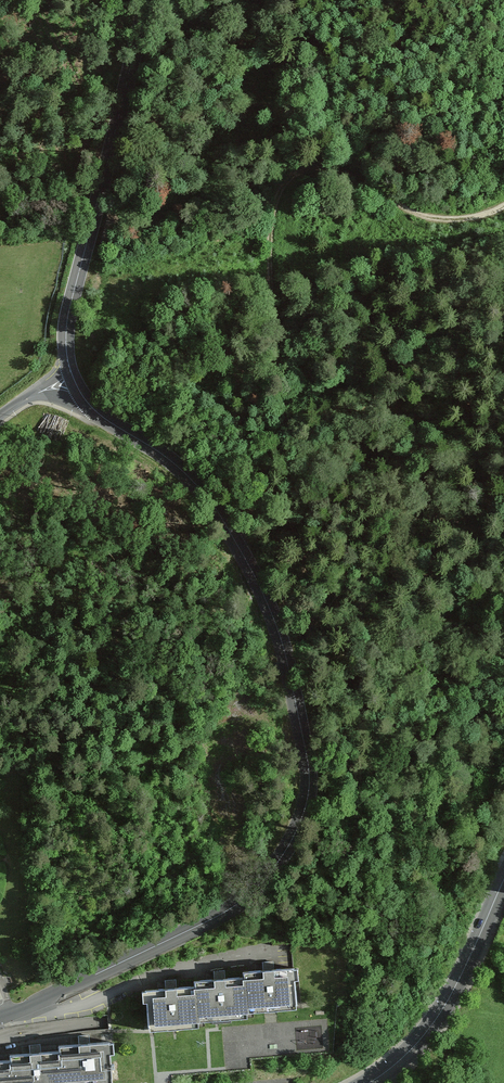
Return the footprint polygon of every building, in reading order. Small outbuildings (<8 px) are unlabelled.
[(147,1003),(150,1033),(174,1031),(198,1029),(198,1024),(217,1022),(247,1019),(247,1014),(270,1012),(296,1010),(294,981),(299,981),(298,967),(244,972),(244,978),(194,982),(194,988),(142,992),(143,1004),(147,1003)] [(113,1082),(111,1057),(115,1057),(114,1042),(59,1046),(59,1052),(10,1056),(10,1060),(0,1061),(0,1082),(104,1082),(113,1082)]
